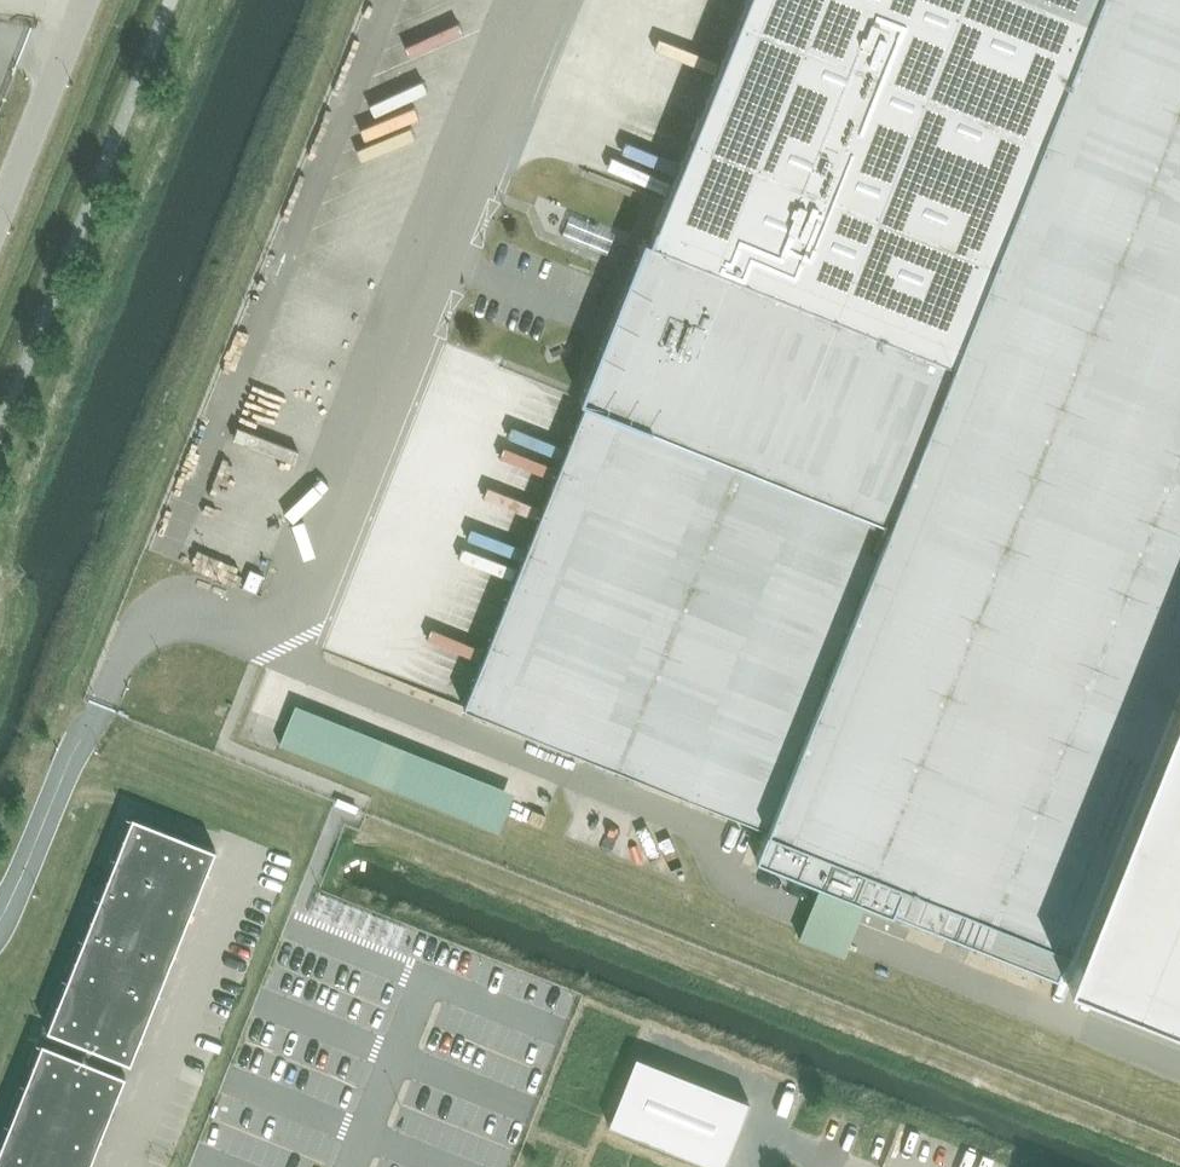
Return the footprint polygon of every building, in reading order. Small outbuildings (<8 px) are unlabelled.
[(1060,969),(1179,669),(1179,0),(744,0),(648,240),(643,238),(578,398),(585,401),(462,707),(766,828),(754,857),(1056,978),(1060,969)] [(248,568),(262,574),(298,476),(279,459),(273,445),(260,440),(282,431),(287,418),(246,434),(239,443),(230,440),(222,449),(198,459),(193,472),(183,469),(178,484),(191,478),(188,487),(199,491),(206,471),(214,468),(203,499),(201,500),(194,518),(185,529),(187,536),(208,543),(195,548),(201,550),(196,557),(238,572),(248,568)] [(422,605),(430,566),(421,564),(419,570),(401,566),(394,599),(422,605)] [(366,648),(363,640),(371,637),(363,614),(335,624),(346,655),(366,648)] [(1060,969),(1179,1017),(1179,669),(1060,969)] [(129,1062),(214,848),(131,815),(45,1029),(129,1062)] [(124,1074),(40,1041),(0,1142),(0,1166),(87,1166),(124,1074)] [(607,1124),(715,1166),(721,1166),(748,1101),(634,1055),(607,1124)]
